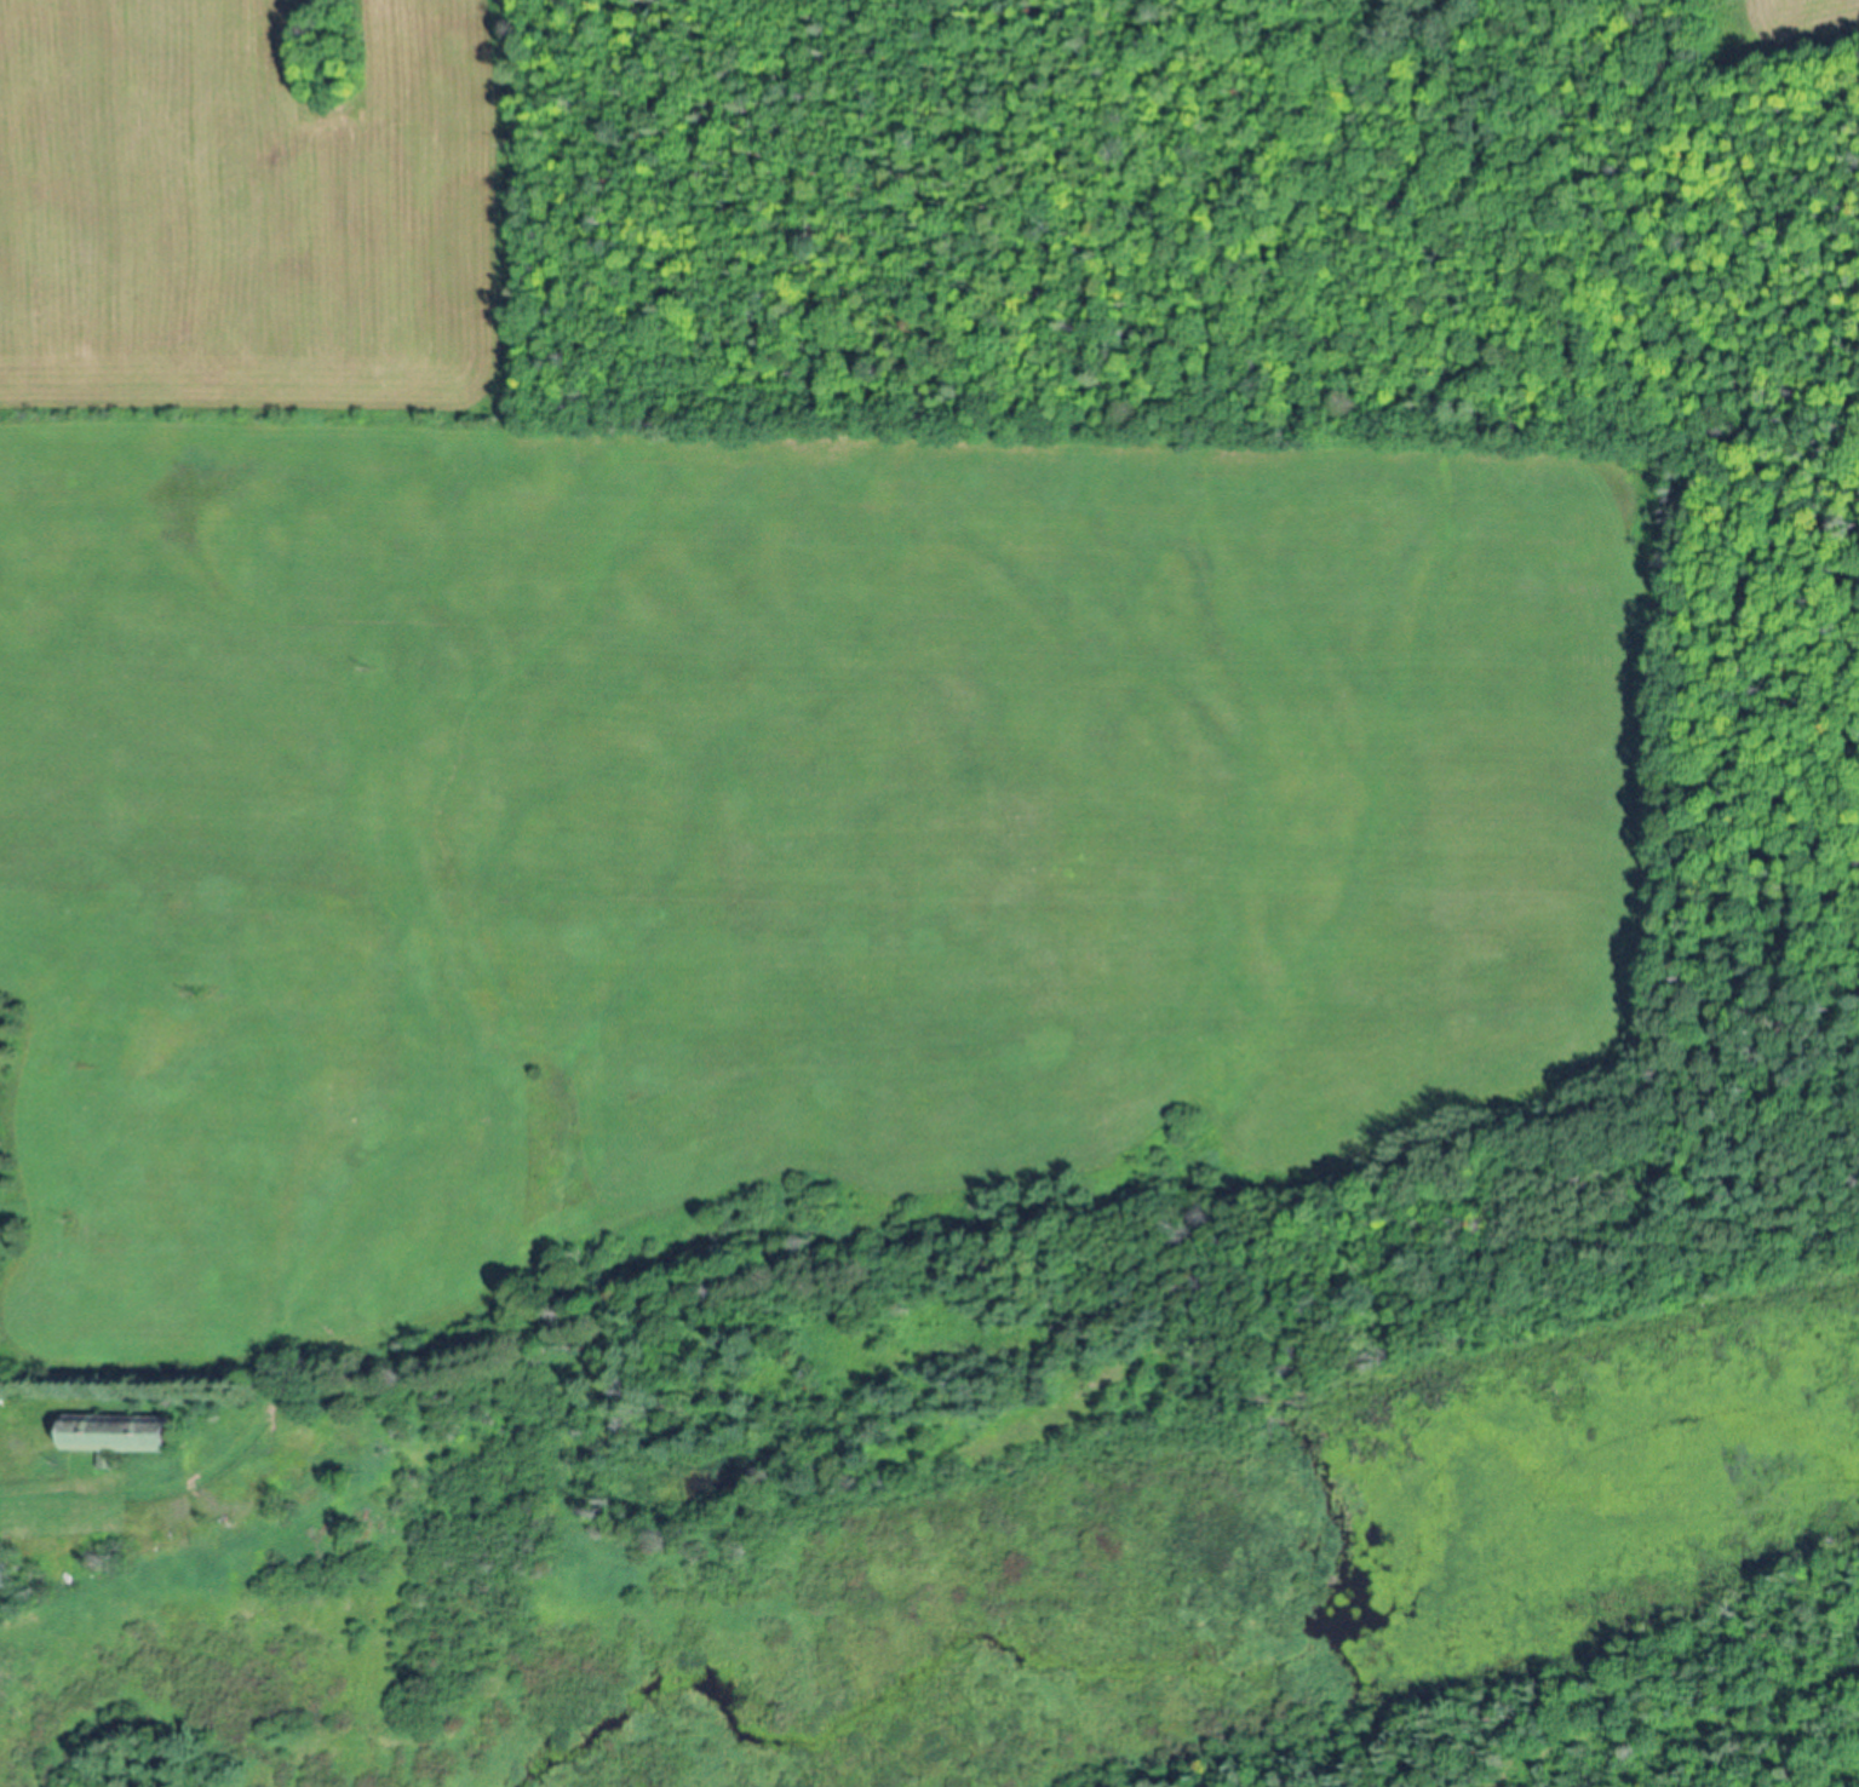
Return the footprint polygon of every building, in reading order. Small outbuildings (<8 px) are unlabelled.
[(180,1425),(74,1425),(74,1454),(180,1455),(180,1425)]
